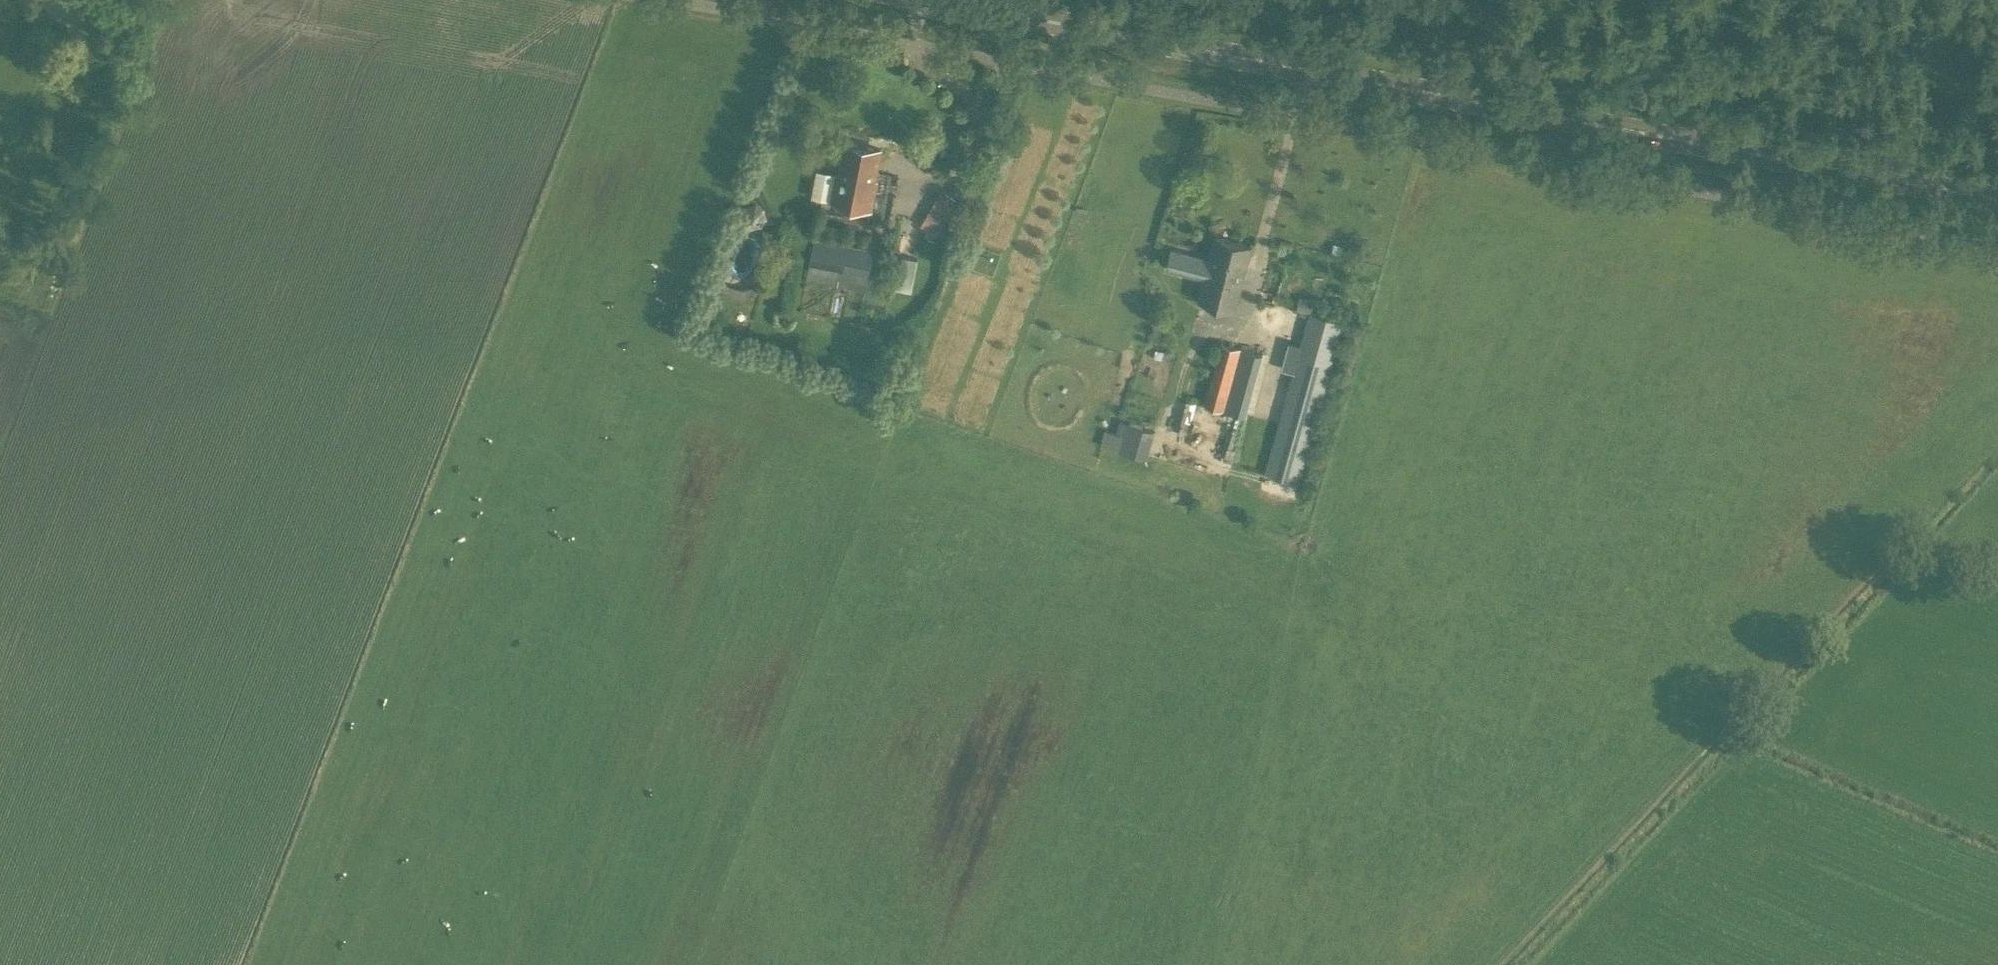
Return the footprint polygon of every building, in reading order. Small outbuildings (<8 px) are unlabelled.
[(876,182),(874,181),(881,148),(847,142),(840,175),(838,174),(833,199),(872,207),(876,182)] [(942,190),(922,222),(943,234),(962,202),(942,190)] [(1171,247),(1166,269),(1204,280),(1199,300),(1236,309),(1252,244),(1215,235),(1210,257),(1171,247)] [(874,250),(815,237),(806,280),(864,292),(866,284),(868,275),(869,275),(874,250)] [(916,255),(892,255),(892,288),(916,288),(916,255)] [(1295,307),(1309,311),(1312,298),(1299,294),(1295,307)] [(1299,482),(1343,321),(1310,312),(1265,473),(1299,482)] [(1209,382),(1204,403),(1246,416),(1262,353),(1221,342),(1209,382)] [(1120,420),(1117,431),(1104,428),(1100,446),(1112,449),(1148,458),(1155,429),(1120,420)]
